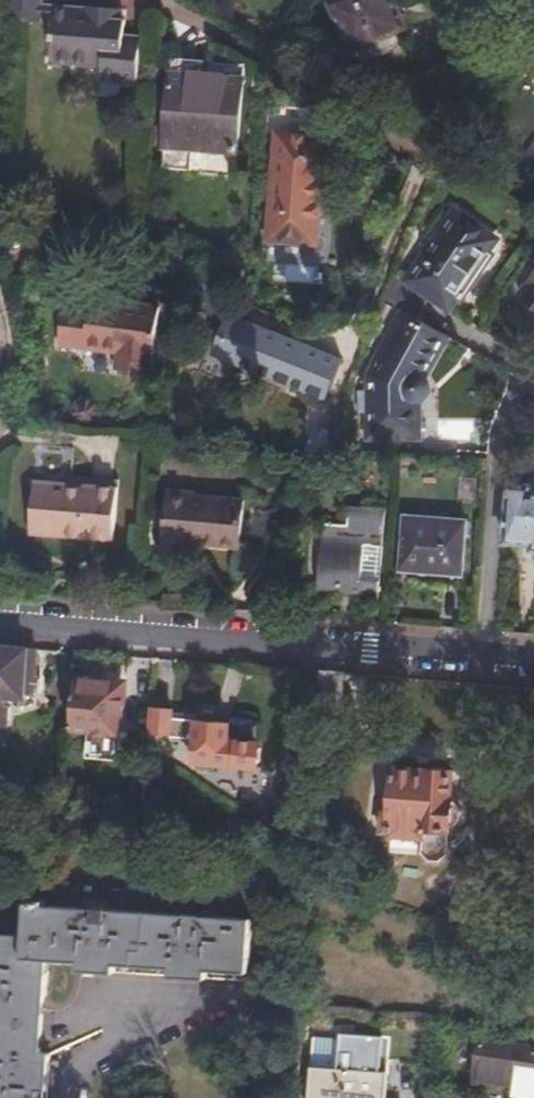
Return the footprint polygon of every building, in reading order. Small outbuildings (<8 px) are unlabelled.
[(6,21),(31,23),(32,17),(34,0),(8,0),(6,21)] [(32,17),(51,19),(81,21),(82,10),(37,6),(37,0),(34,0),(32,17)] [(388,35),(404,27),(391,0),(334,0),(326,4),(348,54),(388,35)] [(81,21),(51,19),(49,55),(70,57),(70,65),(100,67),(99,73),(119,75),(117,84),(136,85),(140,38),(122,37),(124,21),(104,20),(105,8),(82,6),(82,10),(81,21)] [(125,9),(105,8),(104,20),(124,21),(125,9)] [(395,50),(388,35),(348,54),(355,69),(395,50)] [(48,64),(70,65),(70,57),(49,55),(48,64)] [(170,56),(162,165),(191,168),(193,148),(237,150),(243,62),(170,56)] [(119,75),(99,73),(98,83),(117,84),(119,75)] [(275,112),(262,240),(314,245),(323,131),(311,130),(312,115),(275,112)] [(365,357),(356,373),(370,381),(367,431),(412,434),(415,399),(419,397),(423,394),(425,390),(425,385),(423,380),(421,375),(417,372),(439,335),(412,315),(424,296),(442,307),(451,294),(456,296),(481,254),(479,251),(487,237),(451,212),(404,283),(393,275),(384,298),(402,310),(371,360),(365,357)] [(512,295),(533,314),(533,272),(512,295)] [(155,306),(132,302),(132,307),(116,304),(117,299),(88,294),(85,308),(60,304),(53,341),(114,352),(111,370),(140,374),(143,357),(146,358),(155,306)] [(344,359),(228,316),(213,358),(328,401),(344,359)] [(437,437),(472,438),(473,422),(437,421),(437,437)] [(59,484),(108,488),(109,479),(60,475),(59,484)] [(506,480),(501,539),(513,540),(526,541),(526,546),(533,547),(533,487),(528,487),(528,482),(506,480)] [(104,540),(108,488),(59,484),(29,481),(24,533),(104,540)] [(155,549),(181,551),(182,544),(233,548),(236,500),(187,496),(187,492),(160,489),(155,549)] [(342,520),(379,523),(381,505),(344,502),(342,520)] [(267,544),(267,510),(252,510),(252,543),(267,544)] [(417,569),(458,573),(459,573),(463,521),(402,514),(397,567),(417,569)] [(305,593),(319,594),(326,519),(313,519),(305,593)] [(378,544),(379,523),(342,520),(326,519),(319,594),(373,599),(374,577),(356,575),(359,542),(378,544)] [(526,541),(513,540),(512,559),(524,560),(526,546),(526,541)] [(181,559),(181,551),(155,549),(154,557),(181,559)] [(457,581),(458,573),(417,569),(416,578),(457,581)] [(9,729),(12,706),(5,706),(6,697),(20,698),(24,690),(25,684),(33,685),(36,646),(0,643),(0,728),(9,729)] [(77,667),(74,716),(113,719),(117,670),(77,667)] [(342,673),(318,671),(315,714),(338,716),(342,673)] [(154,707),(152,730),(172,732),(171,739),(190,741),(190,734),(197,735),(194,762),(253,768),(259,762),(260,749),(255,742),(257,725),(254,725),(255,720),(231,717),(230,723),(197,719),(197,714),(172,712),(172,708),(154,707)] [(89,732),(88,756),(122,757),(123,733),(89,732)] [(383,812),(381,830),(420,833),(421,822),(448,825),(448,821),(456,821),(464,815),(466,804),(459,795),(451,794),(452,772),(398,766),(392,813),(383,812)] [(265,821),(278,822),(279,809),(266,808),(265,821)] [(45,1024),(51,962),(245,979),(251,922),(25,907),(22,944),(0,944),(0,1097),(38,1097),(45,1024)] [(306,1097),(383,1097),(386,1061),(422,1064),(425,1027),(389,1025),(388,1035),(337,1031),(337,1038),(311,1036),(309,1065),(306,1097)] [(477,1078),(513,1082),(512,1091),(533,1093),(533,1037),(530,1037),(530,1045),(480,1040),(477,1078)]
